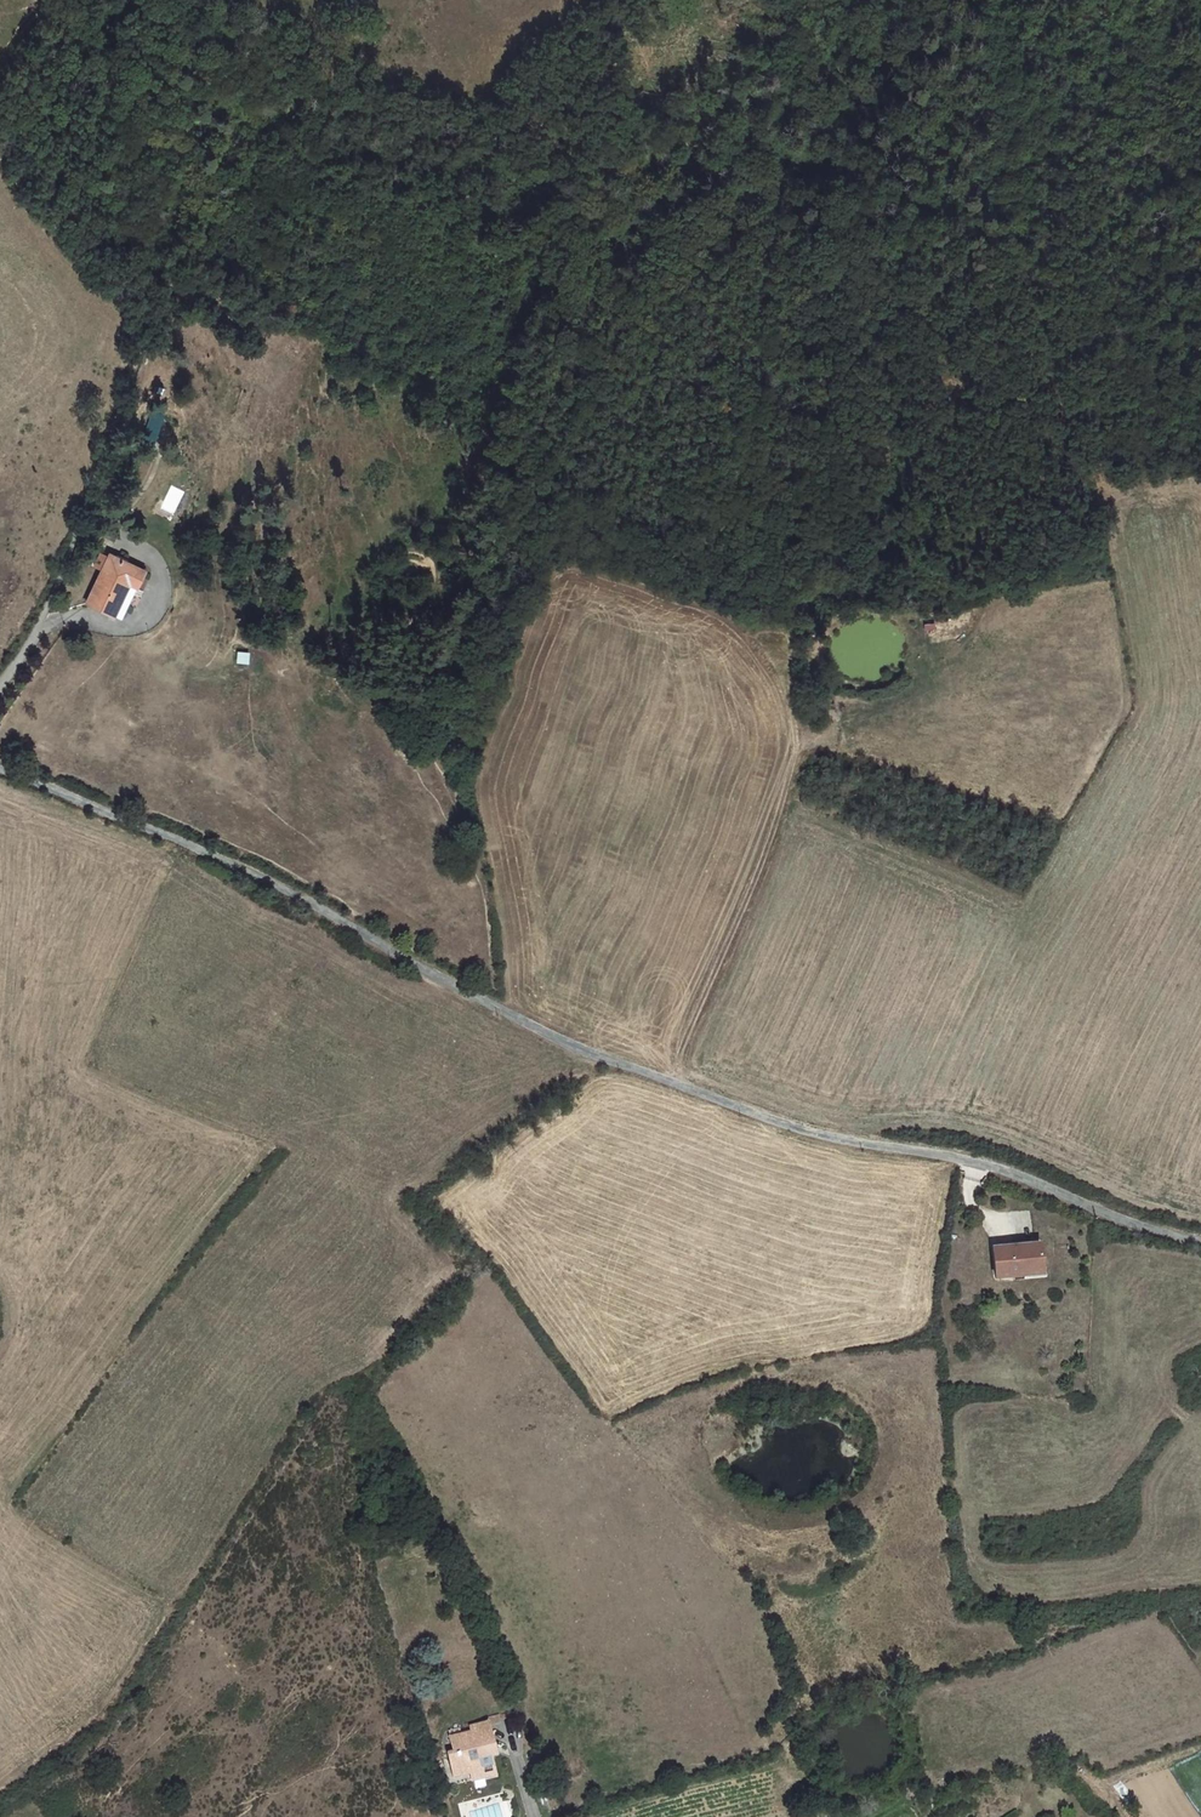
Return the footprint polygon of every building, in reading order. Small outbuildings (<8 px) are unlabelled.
[(146,572),(110,555),(86,605),(112,616),(127,585),(137,589),(146,572)] [(1019,1278),(1021,1284),(1041,1282),(1040,1268),(1034,1268),(1031,1245),(984,1250),(988,1280),(1019,1278)] [(486,1742),(492,1740),(485,1718),(480,1719),(467,1722),(469,1729),(451,1734),(454,1749),(447,1749),(451,1762),(459,1761),(461,1768),(470,1765),(472,1771),(484,1769),(485,1775),(494,1772),(486,1742)] [(451,1762),(453,1769),(461,1768),(459,1761),(451,1762)]
